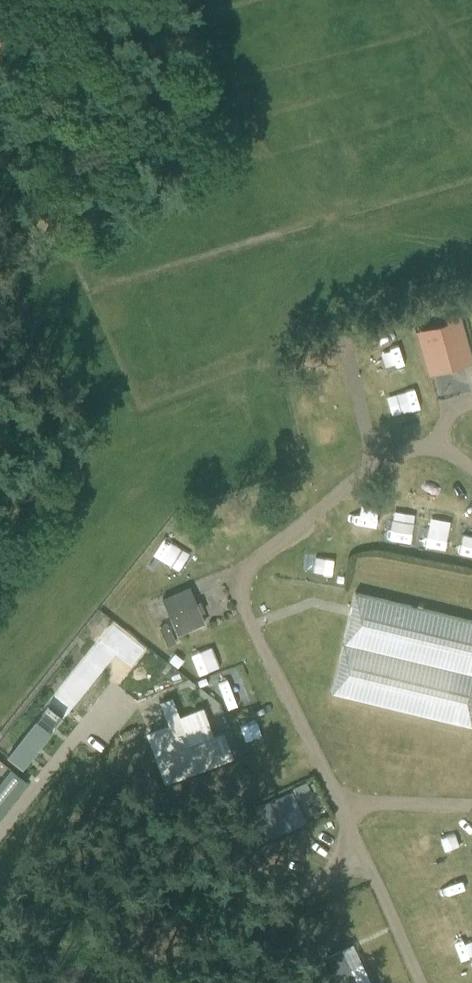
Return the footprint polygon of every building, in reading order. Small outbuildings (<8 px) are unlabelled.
[(467,352),(456,313),(445,316),(447,322),(418,329),(428,363),(467,352)] [(385,391),(402,386),(392,345),(375,349),(385,391)] [(220,515),(228,530),(242,523),(235,508),(220,515)] [(168,564),(182,553),(170,538),(156,549),(168,564)] [(174,636),(204,625),(190,586),(160,597),(174,636)] [(471,719),(471,620),(356,591),(355,592),(331,693),(470,727),(471,719)] [(167,624),(158,628),(166,646),(175,643),(167,624)] [(104,632),(82,656),(103,675),(130,645),(119,635),(113,640),(104,632)] [(213,664),(222,650),(212,643),(202,657),(213,664)] [(238,683),(217,690),(224,707),(244,700),(238,683)] [(231,757),(222,734),(211,738),(201,710),(179,719),(171,699),(161,703),(170,726),(148,734),(166,781),(231,757)] [(35,719),(7,755),(22,767),(51,732),(35,719)] [(241,740),(245,752),(273,744),(269,732),(241,740)] [(26,782),(10,769),(0,782),(0,815),(26,782)] [(253,806),(266,839),(307,824),(294,791),(253,806)] [(309,930),(325,929),(325,916),(308,917),(309,930)] [(325,955),(338,982),(370,982),(371,982),(352,943),(325,955)]
